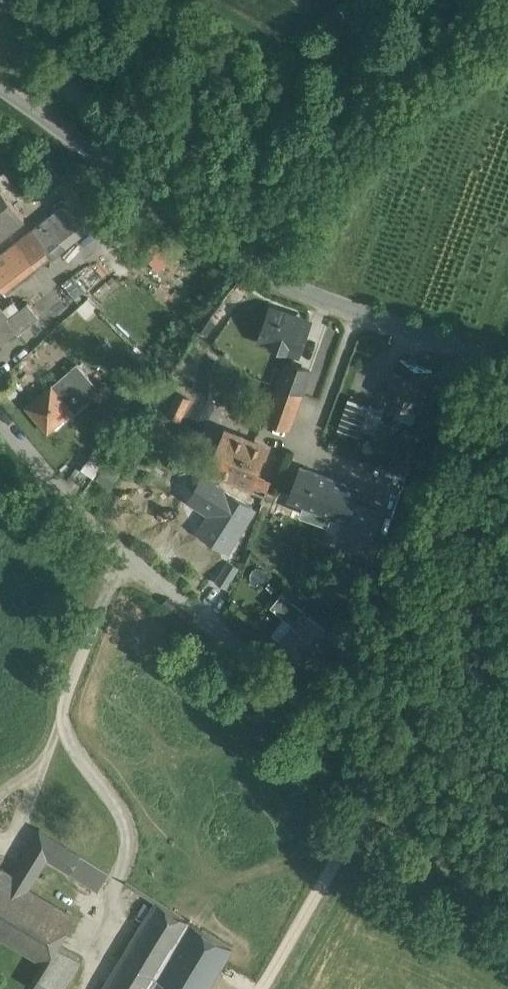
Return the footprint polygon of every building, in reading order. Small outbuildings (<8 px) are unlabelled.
[(0,254),(0,285),(6,293),(109,213),(88,186),(0,254)] [(0,190),(0,238),(25,218),(1,188),(0,190)] [(16,328),(19,332),(39,316),(28,301),(8,316),(0,305),(0,340),(16,328)] [(311,321),(271,307),(260,338),(300,352),(311,321)] [(432,369),(401,358),(387,396),(419,407),(432,369)] [(288,361),(280,383),(302,391),(310,369),(288,361)] [(77,363),(52,384),(27,405),(48,431),(73,410),(75,412),(101,391),(77,363)] [(280,383),(267,417),(290,425),(302,391),(280,383)] [(180,391),(172,405),(183,411),(190,396),(180,391)] [(384,408),(370,403),(362,425),(376,430),(384,408)] [(268,444),(226,426),(211,462),(261,483),(265,474),(257,471),(268,444)] [(98,447),(83,468),(94,476),(109,455),(98,447)] [(201,474),(182,463),(174,475),(193,487),(201,474)] [(344,481),(302,464),(291,492),(306,498),(302,510),(329,520),(331,513),(344,481)] [(404,485),(366,470),(360,487),(397,501),(404,485)] [(254,508),(204,476),(190,498),(192,499),(192,498),(213,511),(200,531),(228,548),(254,508)] [(360,487),(344,481),(331,513),(337,515),(333,528),(341,531),(338,538),(379,552),(397,501),(360,487)] [(229,560),(216,580),(226,587),(239,567),(229,560)] [(332,635),(304,612),(306,609),(283,589),(271,603),(295,624),(282,639),(309,662),(332,635)] [(29,888),(48,858),(98,890),(109,872),(40,829),(12,873),(12,874),(0,895),(0,936),(45,964),(57,945),(75,917),(29,888)] [(0,867),(0,895),(12,874),(3,868),(0,867)] [(104,988),(148,988),(189,922),(157,902),(104,988)] [(148,988),(208,988),(214,979),(233,949),(189,922),(148,988)] [(45,964),(32,985),(38,988),(60,988),(79,958),(57,945),(45,964)]
